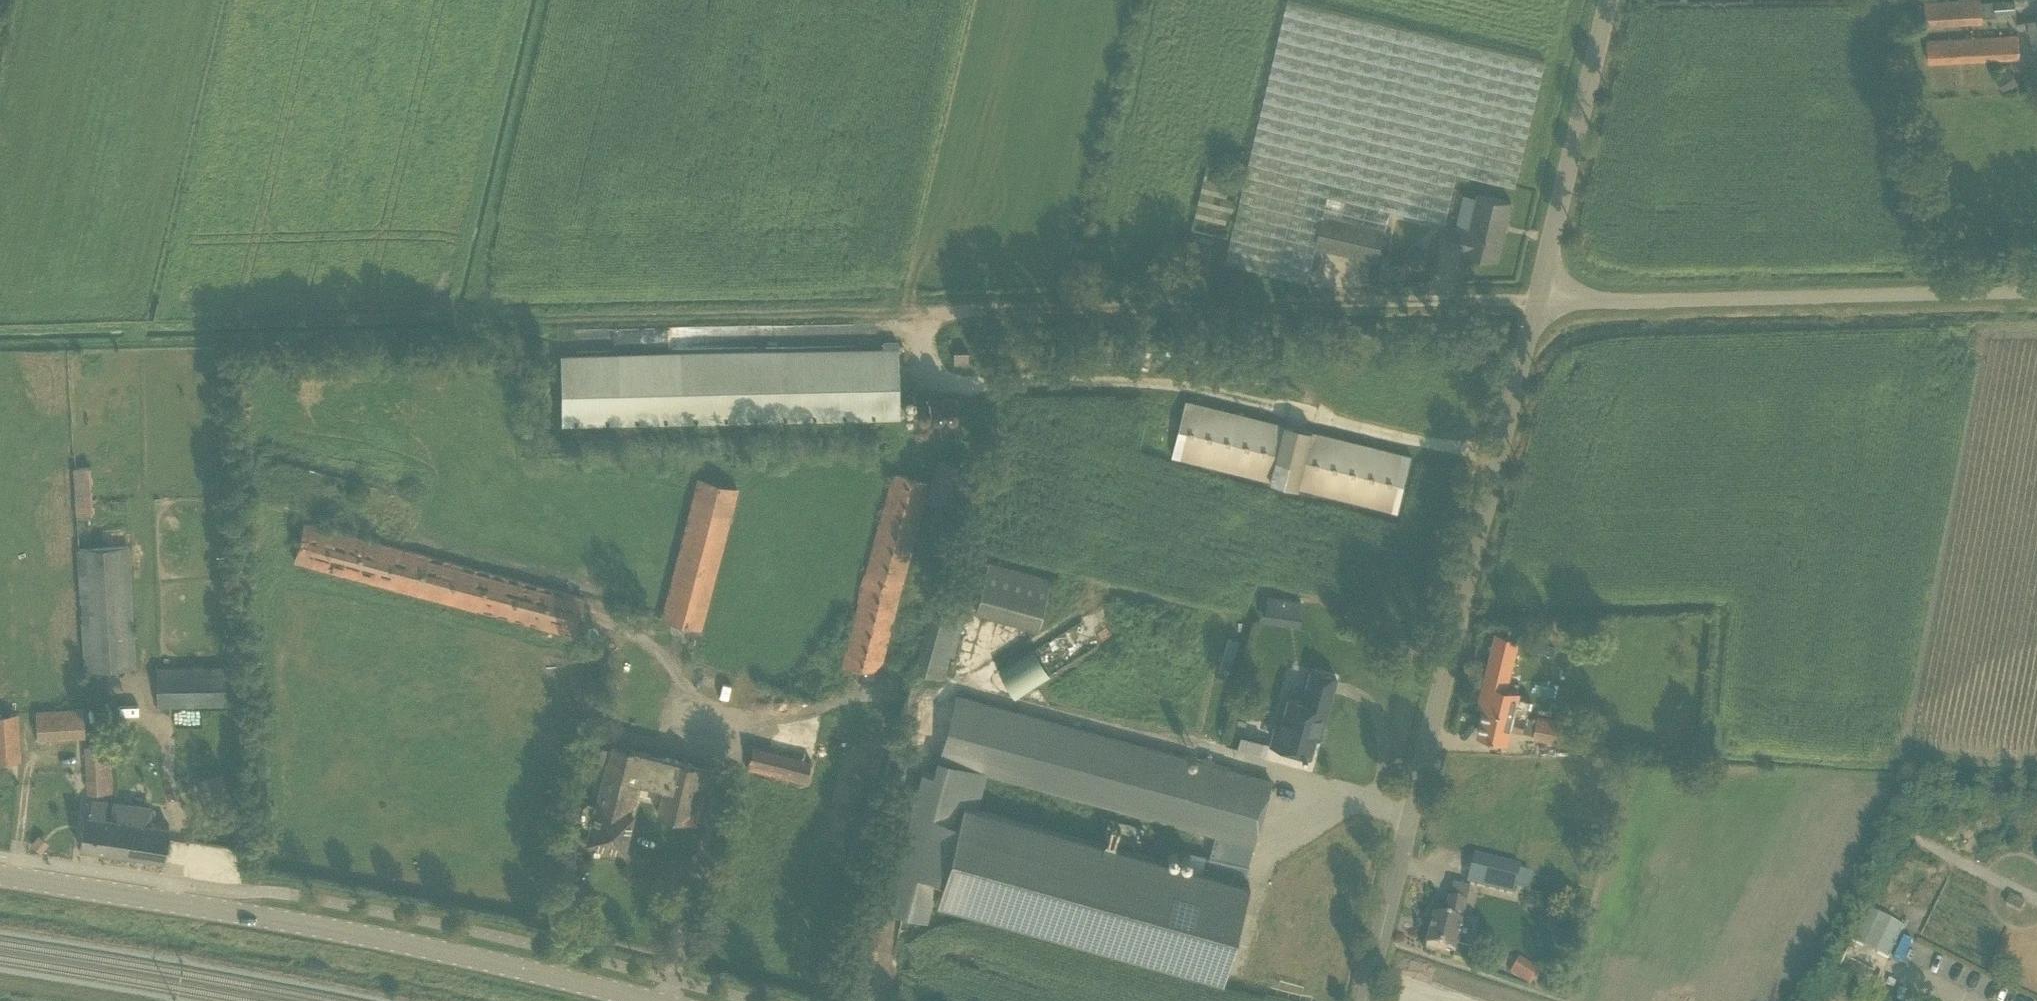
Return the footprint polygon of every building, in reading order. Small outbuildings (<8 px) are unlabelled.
[(1925,28),(1943,28),(1942,25),(1983,23),(1981,0),(1966,0),(1924,2),(1925,28)] [(1996,14),(2016,13),(2015,0),(1995,1),(1996,14)] [(1289,1),(1231,243),(1226,262),(1307,282),(1316,244),(1326,213),(1386,227),(1391,209),(1445,222),(1456,173),(1515,186),(1545,62),(1289,1)] [(2019,34),(1928,38),(1930,62),(2020,58),(2019,34)] [(2015,85),(2006,71),(1995,78),(2004,92),(2015,85)] [(1471,229),(1451,224),(1447,243),(1466,248),(1465,251),(1498,259),(1511,202),(1479,194),(1471,229)] [(1326,213),(1316,244),(1379,259),(1386,227),(1326,213)] [(1405,279),(1404,263),(1379,264),(1380,280),(1405,279)] [(562,423),(900,417),(898,350),(898,342),(883,342),(882,350),(561,356),(562,423)] [(968,362),(968,352),(954,352),(954,362),(968,362)] [(1398,512),(1412,456),(1187,401),(1173,457),(1378,506),(1397,511),(1397,512),(1398,512)] [(893,472),(841,666),(878,676),(926,498),(961,508),(972,466),(937,456),(930,482),(893,472)] [(76,516),(94,515),(91,467),(75,468),(73,468),(76,516)] [(698,475),(661,618),(703,629),(740,487),(698,475)] [(131,546),(90,548),(79,549),(77,548),(83,671),(137,667),(131,546)] [(1052,577),(990,560),(976,611),(1038,628),(1052,577)] [(943,679),(949,657),(953,658),(968,598),(935,590),(914,672),(943,679)] [(1305,623),(1307,597),(1266,594),(1265,621),(1305,623)] [(1491,656),(1513,662),(1518,638),(1497,632),(1491,656)] [(1219,672),(1228,674),(1238,641),(1229,639),(1219,672)] [(1006,669),(1022,693),(1057,670),(1041,646),(1006,669)] [(157,665),(157,705),(228,705),(227,664),(157,665)] [(1276,744),(1310,754),(1318,724),(1323,725),(1336,677),(1312,670),(1303,701),(1289,697),(1276,744)] [(1261,818),(1271,781),(958,697),(949,728),(945,743),(941,759),(1217,835),(1254,845),(1261,818)] [(1526,716),(1486,705),(1479,733),(1507,740),(1510,728),(1522,731),(1526,716)] [(85,707),(38,709),(39,736),(87,734),(85,707)] [(18,713),(0,714),(0,763),(21,762),(18,713)] [(1539,716),(1535,739),(1569,745),(1573,722),(1539,716)] [(1264,752),(1267,739),(1246,735),(1243,748),(1264,752)] [(113,793),(110,744),(85,746),(89,794),(113,793)] [(592,824),(587,841),(624,850),(632,814),(631,814),(634,801),(636,801),(641,782),(664,788),(658,813),(696,823),(710,769),(612,744),(610,751),(601,749),(598,763),(607,765),(597,805),(588,803),(583,805),(581,816),(584,821),(592,824)] [(749,768),(810,783),(816,759),(755,744),(749,768)] [(215,775),(220,795),(228,793),(223,773),(215,775)] [(80,847),(108,852),(113,819),(105,817),(108,802),(93,799),(91,816),(86,815),(80,847)] [(113,819),(108,852),(164,860),(170,828),(149,824),(151,809),(116,804),(113,819)] [(1243,884),(1254,845),(1217,835),(1206,873),(965,806),(965,804),(964,804),(937,901),(938,902),(938,900),(1146,958),(1222,979),(1221,981),(1222,981),(1249,884),(1249,883),(1248,885),(1243,884)] [(40,834),(32,844),(42,853),(51,844),(40,834)] [(1468,883),(1487,888),(1513,895),(1520,866),(1475,855),(1468,883)] [(1471,950),(1457,946),(1467,906),(1449,900),(1444,920),(1434,918),(1426,947),(1455,953),(1453,960),(1468,963),(1471,950)] [(1854,942),(1890,957),(1904,924),(1868,909),(1854,942)] [(1530,963),(1520,979),(1529,986),(1533,980),(1537,972),(1540,969),(1530,963)]
